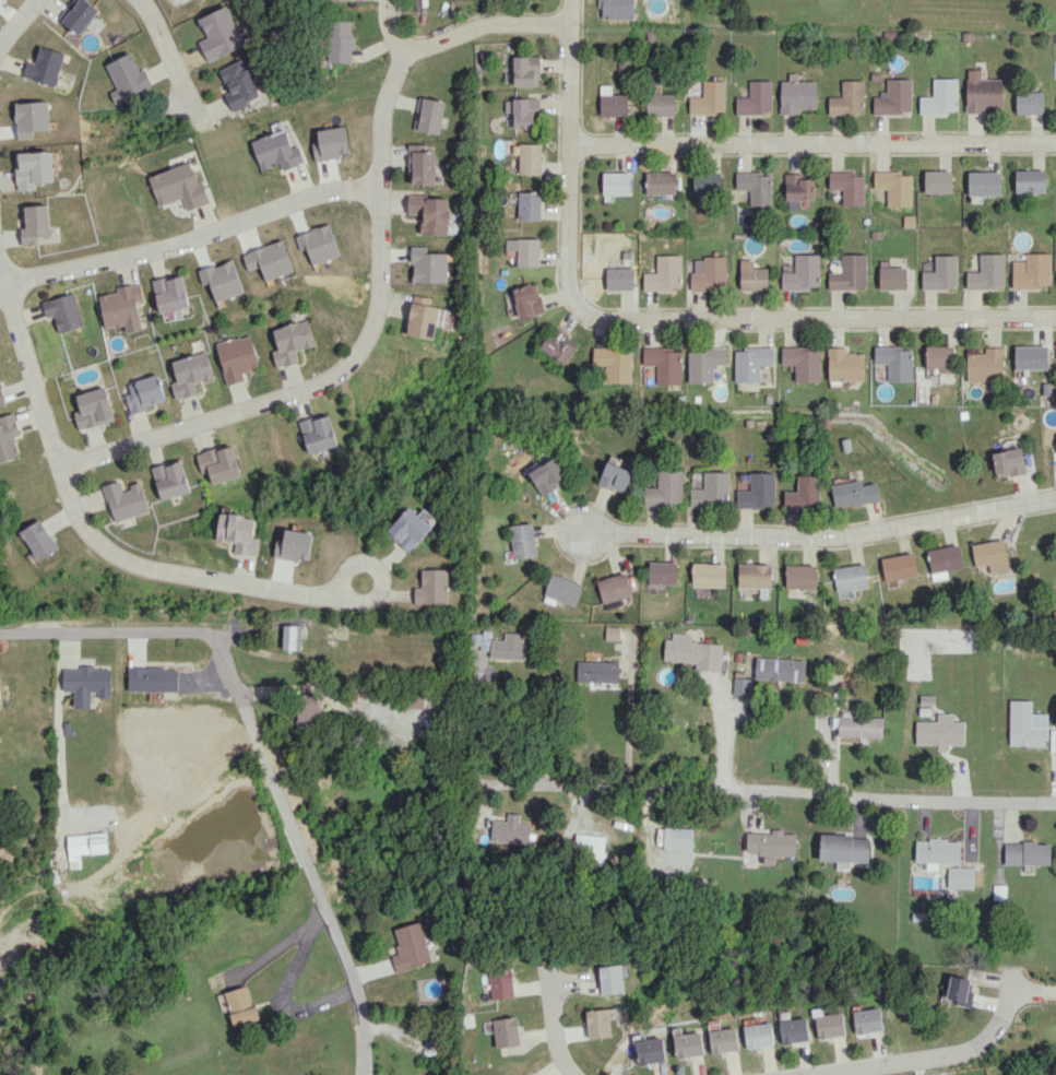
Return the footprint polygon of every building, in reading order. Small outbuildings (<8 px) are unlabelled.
[(77,35),(98,9),(87,0),(75,0),(58,20),(77,35)] [(634,0),(600,0),(600,18),(634,18),(634,0)] [(207,61),(245,45),(228,5),(199,18),(207,38),(199,41),(207,61)] [(353,21),(329,20),(328,62),(351,63),(353,21)] [(33,61),(26,60),(21,77),(55,85),(63,52),(37,46),(33,61)] [(145,67),(139,70),(131,52),(105,64),(116,88),(109,92),(114,103),(153,85),(145,67)] [(539,56),(513,56),(514,87),(540,86),(539,56)] [(232,110),(260,98),(244,59),(218,70),(228,93),(225,94),(232,110)] [(966,113),(983,113),(983,107),(1002,107),(1002,79),(981,79),(981,70),(966,70),(966,113)] [(780,81),(781,114),(798,114),(798,109),(817,109),(816,80),(804,80),(804,73),(788,73),(788,81),(780,81)] [(886,79),(887,96),(873,97),(873,113),(911,113),(910,78),(886,79)] [(919,96),(919,113),(957,113),(957,78),(932,78),(932,96),(919,96)] [(690,96),(689,113),(724,114),(725,81),(703,80),(703,97),(690,96)] [(771,80),(749,80),(749,97),(736,97),(736,113),(771,113),(771,80)] [(841,80),(841,97),(828,97),(829,113),(863,113),(863,80),(841,80)] [(628,115),(628,94),(612,94),(611,85),(601,85),(601,116),(628,115)] [(1016,114),(1043,114),(1043,91),(1016,91),(1016,114)] [(674,93),(647,94),(647,115),(675,115),(674,93)] [(439,134),(445,101),(419,97),(413,129),(439,134)] [(538,99),(504,100),(504,112),(513,112),(513,129),(539,128),(538,99)] [(282,169),(305,163),(299,145),(291,148),(286,130),(251,140),(260,171),(271,167),(270,164),(280,162),(282,169)] [(541,175),(541,144),(519,144),(519,174),(541,175)] [(36,190),(35,182),(52,182),(51,151),(15,153),(16,190),(36,190)] [(186,210),(207,203),(193,161),(148,176),(158,205),(182,198),(186,210)] [(924,192),(952,192),(952,170),(924,171),(924,192)] [(1015,193),(1046,192),(1045,170),(1015,171),(1015,193)] [(676,194),(676,171),(646,172),(646,194),(676,194)] [(912,175),(901,175),(901,171),(874,171),(874,189),(887,189),(887,207),(912,206),(912,175)] [(968,172),(968,195),(1001,195),(1001,171),(968,172)] [(602,194),(630,194),(630,172),(603,172),(602,194)] [(736,173),(736,190),(749,189),(750,206),(772,205),(771,172),(736,173)] [(863,172),(829,172),(829,189),(842,189),(842,205),(863,205),(863,172)] [(693,193),(721,194),(722,174),(694,173),(693,193)] [(798,178),(798,173),(786,173),(785,207),(813,208),(814,179),(798,178)] [(518,219),(540,220),(541,192),(519,192),(518,219)] [(451,196),(408,196),(408,214),(420,214),(420,233),(451,233),(451,196)] [(21,206),(22,245),(38,244),(38,237),(50,236),(48,205),(21,206)] [(518,266),(539,266),(540,239),(506,238),(506,250),(518,250),(518,266)] [(1004,253),(979,254),(979,271),(966,271),(967,288),(1004,288),(1004,253)] [(1050,287),(1049,253),(1025,253),(1025,260),(1012,260),(1012,288),(1050,287)] [(819,254),(795,254),(795,272),(781,272),(782,289),(819,289),(819,254)] [(866,254),(841,254),(841,271),(828,271),(828,289),(866,288),(866,254)] [(643,289),(681,289),(680,255),(656,255),(657,273),(643,273),(643,289)] [(922,288),(957,288),(956,255),(935,255),(935,271),(922,271),(922,288)] [(726,257),(692,257),(692,290),(726,291),(726,257)] [(740,290),(768,290),(767,268),(753,268),(753,259),(740,260),(740,290)] [(879,289),(906,289),(907,267),(879,267),(879,289)] [(634,290),(633,268),(606,268),(606,290),(634,290)] [(191,306),(182,274),(152,282),(160,314),(191,306)] [(545,312),(537,282),(512,289),(520,319),(545,312)] [(142,330),(137,301),(144,300),(141,283),(117,287),(117,292),(99,295),(105,329),(125,326),(126,332),(142,330)] [(46,318),(53,316),(59,333),(84,325),(74,292),(42,302),(46,318)] [(449,309),(413,302),(407,334),(434,339),(437,324),(445,326),(449,309)] [(316,345),(308,319),(273,329),(278,349),(272,351),(277,368),(300,362),(297,350),(316,345)] [(565,364),(579,342),(553,327),(540,348),(565,364)] [(216,343),(228,385),(245,380),(243,372),(260,367),(251,334),(216,343)] [(926,368),(938,368),(938,373),(953,373),(953,346),(926,345),(926,368)] [(1047,345),(1014,346),(1014,369),(1048,369),(1047,345)] [(759,382),(760,364),(773,365),(773,347),(744,346),(744,351),(735,351),(734,381),(759,382)] [(631,347),(593,348),(593,366),(604,366),(605,383),(631,382),(631,347)] [(819,382),(820,347),(782,347),(781,364),(795,365),(795,381),(819,382)] [(864,380),(864,353),(847,353),(847,347),(828,347),(828,381),(864,380)] [(887,381),(912,381),(912,347),(874,347),(874,363),(887,363),(887,381)] [(1003,347),(984,347),(984,352),(967,352),(967,380),(1003,380),(1003,347)] [(644,365),(656,365),(656,384),(681,384),(680,348),(643,348),(644,365)] [(713,382),(713,365),(727,365),(726,348),(688,348),(689,382),(713,382)] [(215,378),(208,352),(172,361),(177,381),(172,382),(176,399),(199,393),(196,382),(215,378)] [(166,404),(161,375),(129,381),(131,393),(127,394),(130,411),(166,404)] [(80,430),(116,419),(106,386),(77,395),(81,410),(74,412),(80,430)] [(20,456),(14,436),(21,434),(14,412),(0,417),(0,462),(20,456)] [(339,445),(330,413),(300,422),(309,454),(339,445)] [(197,454),(203,473),(210,472),(213,484),(243,476),(234,444),(197,454)] [(996,477),(1025,473),(1022,448),(993,452),(996,477)] [(543,495),(569,480),(555,457),(529,473),(543,495)] [(152,467),(163,500),(192,491),(181,458),(152,467)] [(633,469),(606,462),(600,485),(626,493),(633,469)] [(658,487),(645,487),(645,503),(683,504),(684,470),(658,470),(658,487)] [(730,472),(705,472),(704,489),(691,488),(691,506),(729,506),(730,472)] [(775,473),(750,472),(750,489),(737,489),(737,507),(775,507),(775,473)] [(785,491),(785,508),(820,508),(819,475),(798,475),(798,491),(785,491)] [(877,483),(863,485),(863,479),(832,484),(835,508),(880,500),(877,483)] [(150,512),(142,483),(123,488),(121,480),(104,485),(114,522),(150,512)] [(409,552),(432,528),(410,507),(387,531),(409,552)] [(235,553),(258,556),(260,539),(254,538),(256,517),(220,512),(217,540),(236,543),(235,553)] [(59,549),(41,519),(21,532),(39,561),(59,549)] [(509,526),(514,559),(537,555),(532,522),(509,526)] [(972,543),(974,564),(989,563),(990,573),(1009,571),(1006,540),(972,543)] [(927,550),(931,573),(964,567),(960,544),(927,550)] [(885,581),(918,575),(913,552),(881,558),(885,581)] [(648,583),(676,584),(676,562),(649,562),(648,583)] [(725,564),(692,563),(692,586),(725,587),(725,564)] [(738,587),(771,588),(771,564),(738,563),(738,587)] [(836,591),(869,588),(867,564),(834,567),(836,591)] [(816,565),(786,565),(785,588),(816,589),(816,565)] [(448,604),(448,568),(421,569),(422,587),(414,587),(415,605),(448,604)] [(544,595),(575,606),(583,584),(552,573),(544,595)] [(597,579),(602,603),(631,597),(626,573),(597,579)] [(302,625),(283,625),(283,649),(301,650),(302,625)] [(619,627),(606,627),(606,639),(618,639),(619,627)] [(505,632),(504,640),(491,639),(491,632),(473,632),(473,643),(480,644),(480,650),(490,650),(490,658),(524,659),(525,633),(505,632)] [(722,644),(691,642),(691,636),(665,635),(664,660),(695,662),(694,670),(720,671),(722,644)] [(805,681),(806,660),(756,657),(755,679),(805,681)] [(619,682),(619,661),(577,661),(577,681),(619,682)] [(112,668),(64,667),(63,691),(75,691),(74,707),(93,708),(93,698),(111,698),(112,668)] [(178,668),(128,667),(128,691),(178,692),(178,668)] [(753,678),(734,677),(733,695),(752,695),(753,678)] [(319,694),(297,694),(298,726),(320,726),(319,694)] [(1032,700),(1010,700),(1009,745),(1046,746),(1047,713),(1031,713),(1032,700)] [(883,738),(883,717),(839,716),(838,736),(883,738)] [(915,744),(964,745),(964,721),(915,721),(915,744)] [(507,821),(492,820),(491,841),(529,844),(530,823),(519,822),(520,813),(508,813),(507,821)] [(692,850),(693,828),(664,827),(663,849),(692,850)] [(747,832),(747,853),(764,853),(764,864),(775,864),(775,855),(796,856),(796,832),(773,831),(773,832),(747,832)] [(68,834),(69,868),(81,867),(80,854),(108,853),(107,833),(68,834)] [(603,857),(604,835),(575,834),(575,857),(603,857)] [(869,836),(820,835),(820,861),(869,862),(869,836)] [(938,864),(959,864),(960,840),(915,839),(915,861),(926,862),(926,871),(937,871),(938,864)] [(1004,842),(1004,865),(1050,864),(1050,842),(1004,842)] [(948,888),(974,888),(974,868),(948,867),(948,888)] [(393,929),(400,953),(392,956),(396,972),(432,962),(420,921),(393,929)] [(630,977),(629,963),(599,966),(602,994),(625,992),(624,978),(630,977)] [(489,971),(494,1000),(516,996),(511,967),(489,971)] [(947,1002),(971,1005),(974,978),(950,976),(947,1002)] [(230,1026),(258,1019),(248,985),(221,993),(230,1026)] [(586,1011),(590,1038),(612,1035),(609,1008),(586,1011)] [(855,1033),(883,1031),(880,1008),(853,1010),(855,1033)] [(817,1038),(845,1036),(843,1013),(816,1016),(817,1038)] [(494,1019),(496,1047),(520,1045),(518,1017),(494,1019)] [(781,1043),(809,1041),(807,1018),(779,1020),(781,1043)] [(744,1025),(746,1048),(774,1045),(772,1023),(744,1025)] [(708,1031),(712,1054),(739,1050),(736,1027),(708,1031)] [(704,1055),(701,1031),(673,1035),(676,1058),(704,1055)] [(635,1040),(637,1064),(666,1061),(663,1037),(635,1040)]
